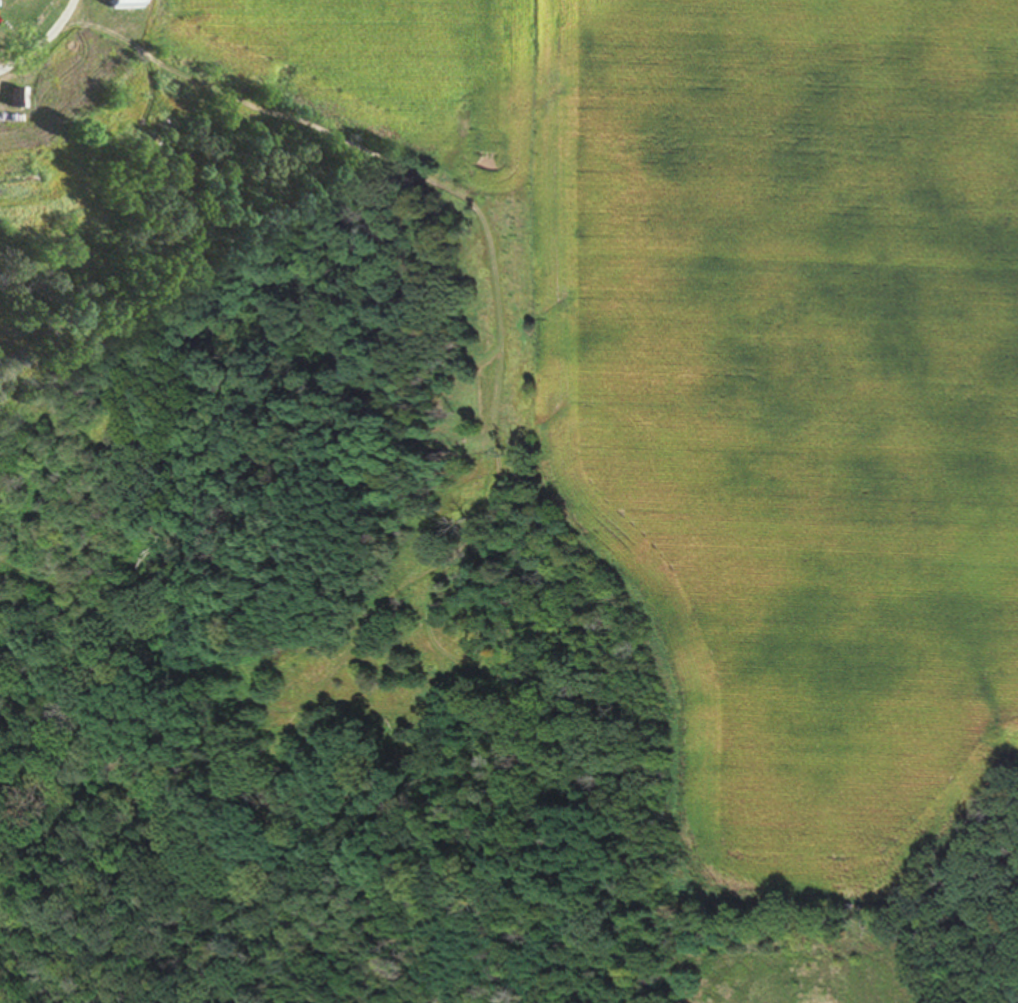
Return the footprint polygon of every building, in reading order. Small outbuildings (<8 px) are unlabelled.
[(114,9),(144,9),(144,0),(114,0),(114,9)] [(16,89),(17,109),(32,108),(31,89),(16,89)]
